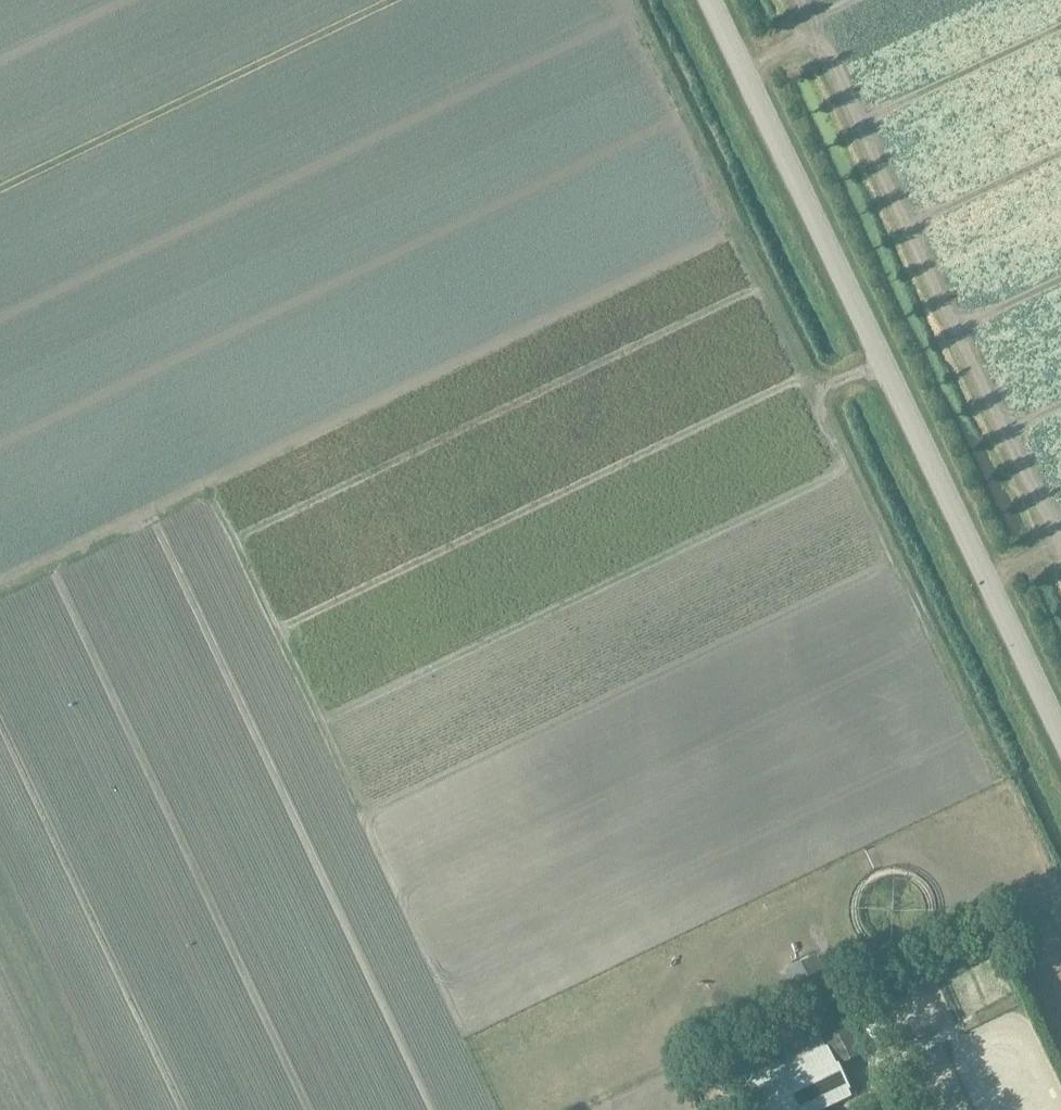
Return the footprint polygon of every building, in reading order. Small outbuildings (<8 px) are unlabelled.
[(785,972),(808,1022),(814,1020),(836,1067),(861,1055),(815,957),(785,972)] [(730,1063),(752,1109),(825,1109),(849,1099),(813,1024),(730,1063)]
